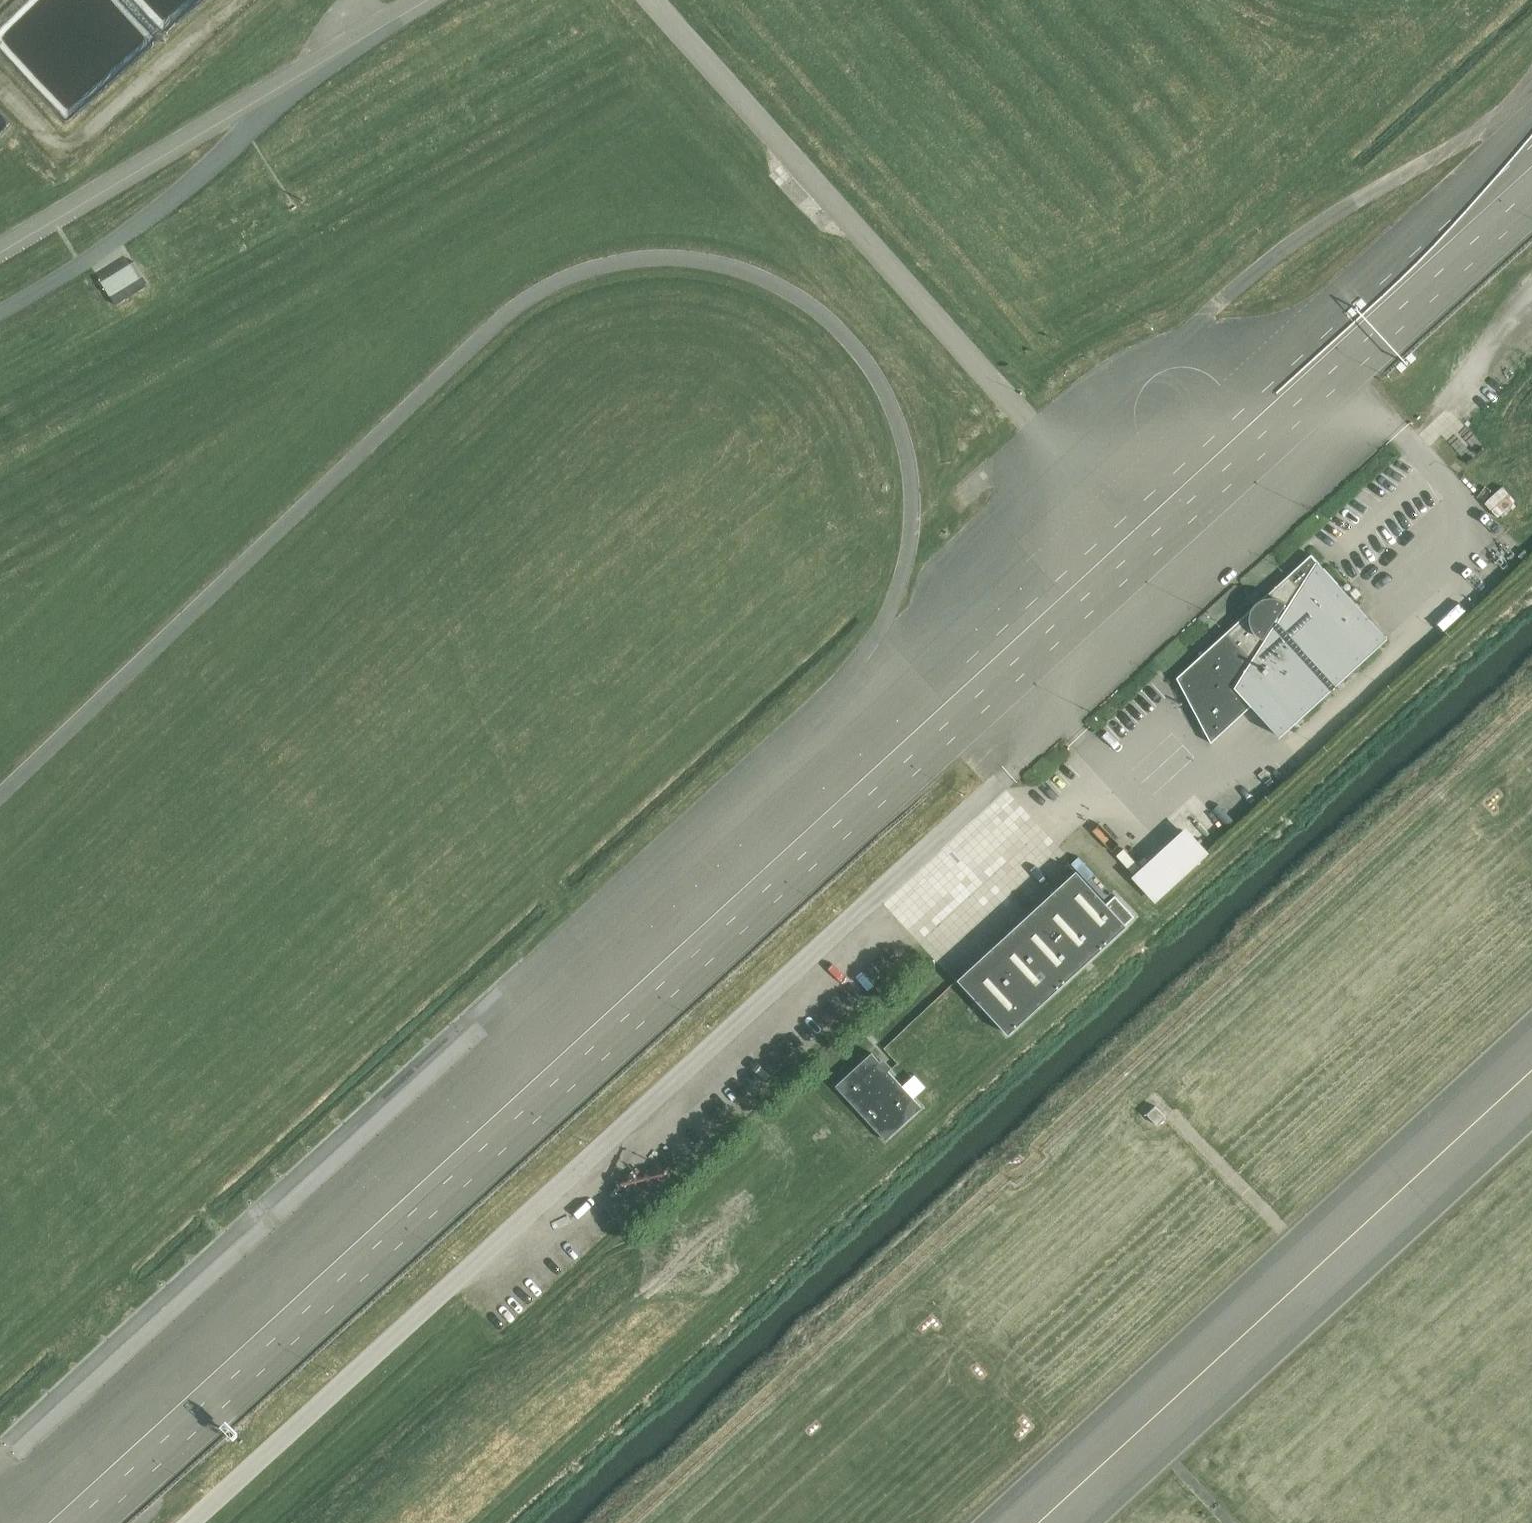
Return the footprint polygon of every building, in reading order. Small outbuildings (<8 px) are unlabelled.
[(132,259),(99,277),(111,299),(144,280),(132,259)] [(1309,553),(1253,605),(1174,677),(1209,742),(1249,704),(1278,736),(1386,637),(1342,588),(1309,553)] [(1135,876),(1154,897),(1204,852),(1184,831),(1135,876)] [(1075,870),(957,979),(1007,1034),(1126,925),(1125,924),(1134,916),(1114,895),(1106,903),(1075,870)] [(836,1085),(887,1140),(922,1106),(872,1052),(836,1085)]
